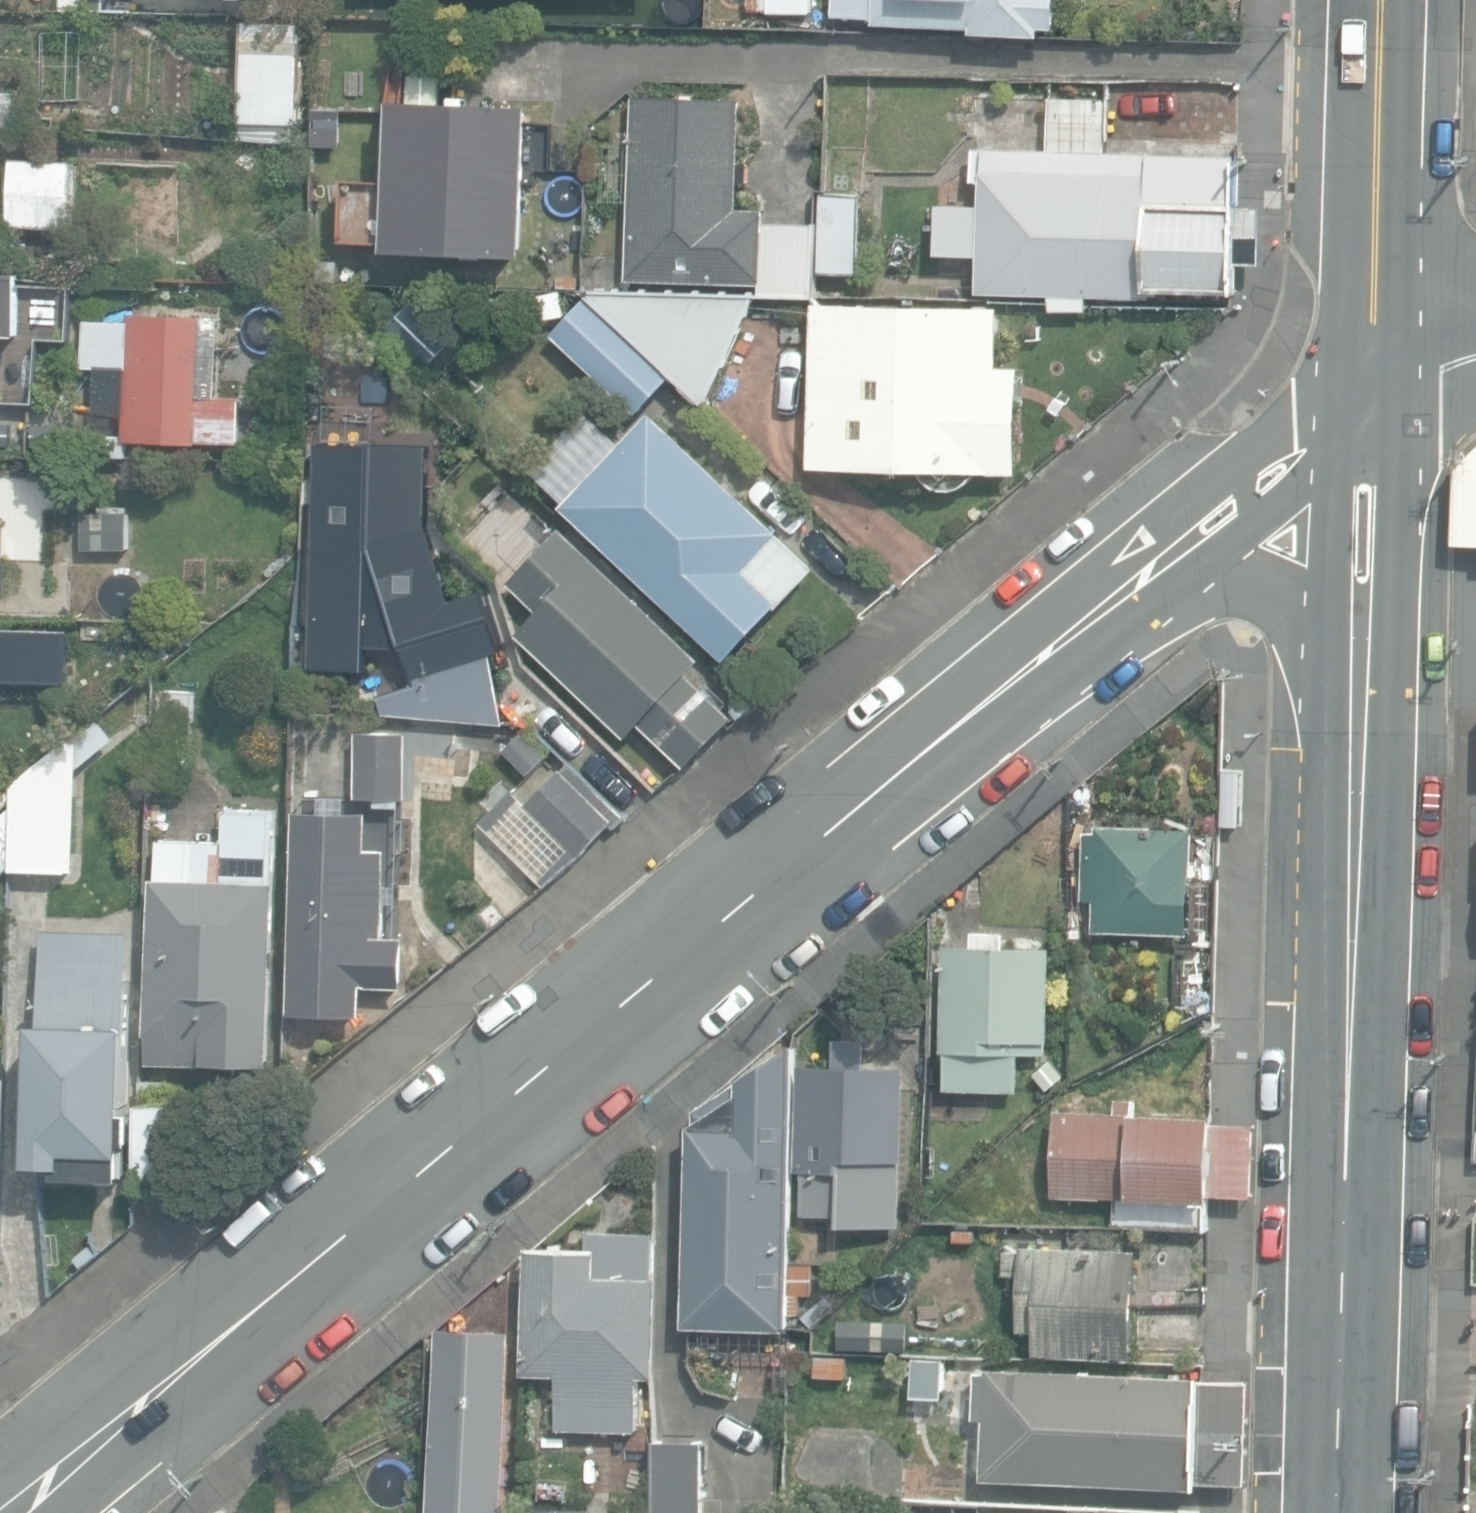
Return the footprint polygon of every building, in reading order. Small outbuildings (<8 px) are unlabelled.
[(145,0),(66,0),(66,9),(145,12),(145,0)] [(812,17),(813,0),(750,0),(749,14),(812,17)] [(1043,38),(1043,29),(1057,30),(1059,0),(834,0),(833,20),(876,22),(876,26),(975,31),(974,35),(1043,38)] [(241,135),(267,135),(267,121),(298,121),(299,24),(242,20),(241,135)] [(15,131),(17,95),(0,94),(0,130),(15,131)] [(1235,206),(1236,155),(1109,150),(1110,98),(1052,96),(1050,148),(976,145),(975,182),(983,182),(982,205),(940,204),(938,256),(977,257),(976,292),(1051,294),(1050,315),(1093,316),(1094,297),(1156,300),(1156,294),(1237,296),(1238,265),(1258,266),(1260,207),(1235,206)] [(764,293),(816,294),(818,224),(767,223),(768,210),(749,210),(750,165),(741,164),(742,102),(635,99),(631,281),(765,284),(764,293)] [(531,256),(532,256),(537,104),(396,100),(391,251),(531,256)] [(41,263),(72,265),(77,159),(13,156),(9,227),(43,229),(41,263)] [(861,276),(862,194),(821,194),(820,275),(861,276)] [(18,338),(19,277),(0,277),(0,337),(18,338)] [(587,291),(630,336),(705,408),(707,406),(755,297),(587,291)] [(937,487),(945,489),(949,489),(953,488),(954,488),(955,488),(956,487),(957,487),(958,487),(960,486),(967,482),(971,479),(972,478),(973,477),(974,476),(975,475),(976,473),(976,472),(976,473),(1018,474),(1021,367),(999,366),(1001,309),(816,304),(813,467),(925,471),(925,472),(925,474),(925,476),(925,478),(927,481),(928,482),(929,484),(930,484),(931,485),(933,486),(934,486),(935,487),(937,487)] [(24,336),(81,337),(81,311),(25,310),(24,336)] [(244,444),(246,399),(201,397),(204,315),(130,312),(126,439),(244,444)] [(694,420),(705,408),(630,336),(623,343),(605,327),(575,361),(631,411),(655,384),(694,420)] [(335,353),(312,352),(311,380),(333,381),(335,353)] [(564,506),(700,634),(755,576),(749,570),(782,535),(652,412),(564,506)] [(405,551),(369,438),(325,451),(323,505),(312,507),(319,532),(332,573),(317,577),(333,631),(367,621),(375,646),(401,637),(414,677),(416,685),(380,694),(385,715),(507,725),(492,653),(506,649),(486,584),(455,593),(453,587),(428,595),(413,549),(405,551)] [(1458,472),(1455,545),(1475,546),(1475,453),(1458,472)] [(10,513),(11,490),(0,490),(0,513),(10,513)] [(636,727),(683,770),(736,719),(688,675),(701,662),(559,530),(510,583),(541,612),(519,636),(627,736),(636,727)] [(26,659),(77,662),(79,624),(28,620),(26,659)] [(133,721),(154,722),(156,667),(134,686),(133,721)] [(158,756),(193,757),(194,692),(194,690),(159,690),(158,756)] [(77,871),(80,767),(115,738),(98,716),(80,732),(16,782),(17,869),(77,871)] [(388,773),(456,780),(460,732),(392,726),(388,773)] [(531,775),(548,756),(522,732),(505,751),(531,775)] [(1220,825),(1246,826),(1249,766),(1223,765),(1220,825)] [(527,806),(581,857),(615,820),(563,768),(527,806)] [(149,1061),(273,1065),(279,880),(275,880),(275,879),(277,809),(228,808),(227,840),(206,839),(206,825),(180,824),(179,840),(160,839),(159,877),(155,877),(149,1061)] [(403,988),(405,938),(387,938),(390,851),(370,851),(371,812),(297,810),(291,1014),(363,1016),(364,987),(403,988)] [(1096,932),(1192,934),(1194,826),(1100,825),(1099,832),(1086,832),(1084,899),(1096,899),(1096,932)] [(943,1087),(992,1088),(992,1052),(1023,1053),(1023,1048),(1044,1049),(1044,1042),(1049,1042),(1051,947),(1003,946),(1003,932),(970,931),(970,945),(944,944),(942,1051),(944,1051),(946,1053),(943,1086),(943,1087)] [(62,1174),(128,1178),(129,1154),(132,1154),(133,1144),(136,1144),(138,1113),(132,1113),(136,1022),(129,1022),(133,942),(43,937),(31,1162),(63,1164),(62,1174)] [(803,1215),(856,1216),(857,1174),(899,1175),(899,1162),(904,1162),(907,1067),(868,1066),(869,1039),(835,1038),(835,1063),(802,1063),(799,1174),(804,1174),(803,1215)] [(701,1354),(736,1355),(737,1328),(786,1329),(794,1047),(697,1112),(697,1125),(694,1126),(688,1326),(702,1326),(701,1354)] [(1015,1079),(1033,1101),(1058,1081),(1040,1058),(1015,1079)] [(145,1081),(140,1184),(192,1184),(192,1160),(214,1160),(217,1114),(193,1113),(193,1106),(180,1105),(182,1083),(145,1081)] [(1114,1226),(1208,1230),(1207,1202),(1213,1202),(1214,1194),(1215,1123),(1216,1115),(1137,1113),(1137,1112),(1137,1100),(1118,1099),(1118,1110),(1058,1109),(1055,1196),(1114,1197),(1114,1226)] [(951,1246),(977,1247),(978,1229),(952,1228),(951,1246)] [(559,1428),(644,1430),(646,1377),(647,1377),(659,1377),(661,1277),(655,1277),(655,1230),(591,1229),(590,1249),(529,1250),(527,1372),(560,1373),(559,1428)] [(1035,1354),(1134,1358),(1138,1249),(1024,1245),(1024,1253),(1006,1253),(1005,1276),(1019,1276),(1017,1332),(1036,1332),(1035,1354)] [(819,1262),(794,1261),(794,1292),(818,1293),(819,1262)] [(501,1512),(502,1512),(505,1512),(514,1330),(440,1326),(431,1510),(452,1511),(452,1512),(501,1512)] [(916,1381),(944,1382),(946,1361),(917,1360),(916,1381)] [(982,1480),(1196,1492),(1203,1376),(960,1363),(957,1417),(986,1419),(982,1480)] [(704,1444),(658,1443),(656,1512),(702,1512),(704,1444)]
